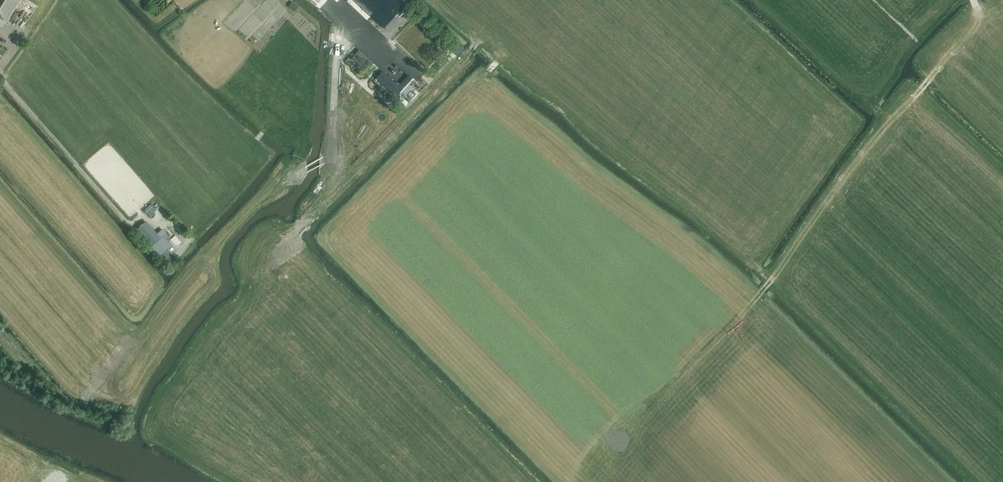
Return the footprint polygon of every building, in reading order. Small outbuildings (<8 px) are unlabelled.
[(23,0),(0,0),(0,20),(20,33),(36,8),(23,0)] [(400,0),(354,0),(384,29),(406,6),(400,0)] [(298,8),(293,4),(290,9),(294,12),(298,8)] [(458,57),(464,49),(457,42),(450,50),(458,57)] [(352,59),(355,62),(363,54),(359,51),(352,59)] [(399,87),(396,84),(382,72),(381,73),(376,79),(400,101),(406,95),(411,90),(417,83),(409,76),(400,85),(399,87)] [(172,245),(164,236),(166,235),(162,230),(157,235),(146,223),(137,231),(151,247),(159,256),(172,245)] [(178,247),(182,243),(175,236),(170,240),(178,247)] [(169,267),(177,259),(170,252),(162,259),(169,267)]
